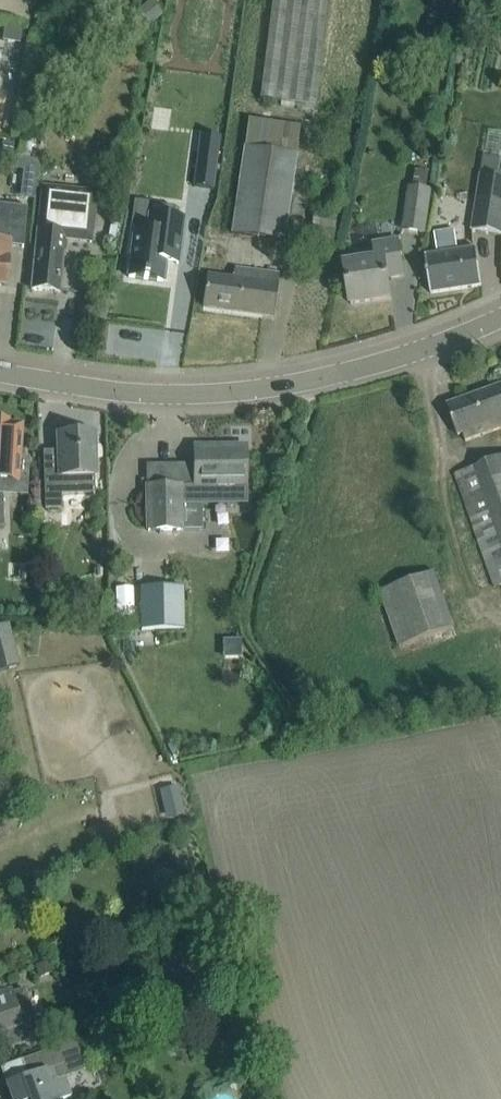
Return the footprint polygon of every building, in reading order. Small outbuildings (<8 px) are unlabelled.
[(151,0),(138,11),(150,26),(163,15),(151,0)] [(330,0),(274,0),(260,99),(315,106),(330,0)] [(22,33),(6,30),(4,41),(21,45),(22,33)] [(283,242),(300,126),(249,119),(232,234),(283,242)] [(199,151),(195,186),(211,189),(216,154),(199,151)] [(481,175),(473,230),(500,235),(500,178),(499,178),(500,161),(500,160),(484,157),(481,175)] [(39,162),(25,160),(19,198),(34,201),(39,162)] [(233,191),(236,178),(225,176),(223,189),(233,191)] [(85,235),(89,192),(43,186),(32,289),(58,292),(62,253),(64,253),(66,234),(81,236),(81,235),(85,235)] [(425,233),(431,191),(410,188),(404,230),(425,233)] [(10,243),(24,244),(27,208),(1,206),(0,212),(0,286),(6,286),(10,243)] [(131,253),(128,278),(163,283),(166,255),(179,257),(184,220),(150,215),(148,231),(135,229),(134,232),(131,232),(129,253),(131,253)] [(316,215),(310,246),(332,251),(338,219),(316,215)] [(434,232),(437,253),(426,255),(431,293),(481,285),(475,248),(458,250),(456,230),(434,232)] [(390,298),(387,278),(404,276),(398,239),(372,242),(375,257),(344,261),(351,304),(390,298)] [(272,316),(278,273),(235,268),(233,278),(208,274),(203,307),(272,316)] [(448,405),(459,436),(463,435),(466,441),(500,428),(500,386),(448,405)] [(22,425),(8,425),(8,421),(0,421),(0,460),(5,461),(4,477),(19,477),(22,425)] [(96,494),(94,435),(57,436),(58,462),(45,463),(44,452),(43,452),(45,509),(62,508),(61,495),(96,494)] [(194,486),(147,487),(148,532),(183,531),(183,499),(246,498),(245,447),(194,447),(194,486)] [(455,474),(495,587),(500,585),(500,458),(455,474)] [(185,579),(155,579),(155,603),(186,602),(185,579)] [(165,607),(156,618),(170,618),(165,607)] [(0,627),(0,652),(14,648),(8,625),(0,627)] [(164,788),(168,817),(186,814),(183,786),(164,788)] [(25,989),(0,997),(0,1044),(1,1048),(40,1036),(25,989)] [(79,1058),(73,1041),(28,1057),(34,1074),(5,1084),(11,1098),(61,1098),(72,1095),(66,1077),(84,1071),(79,1058)]
